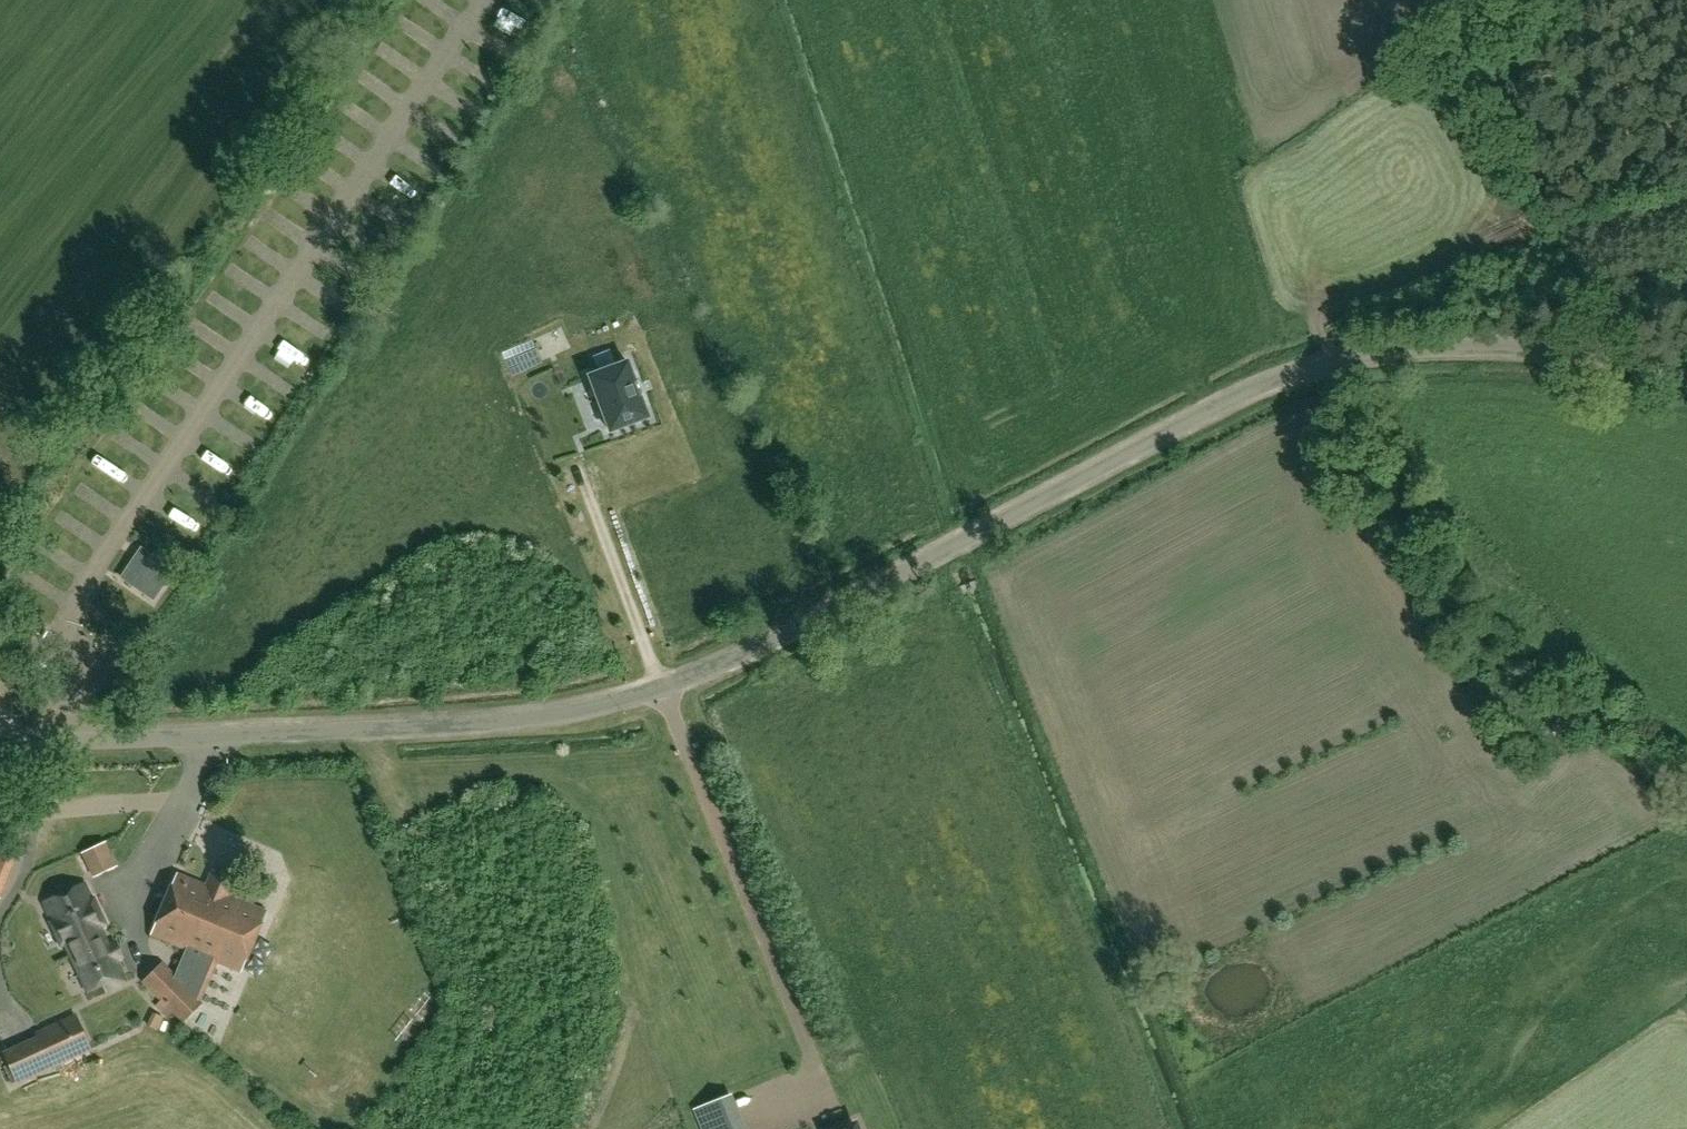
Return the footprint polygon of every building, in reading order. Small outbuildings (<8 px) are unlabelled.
[(591,375),(589,376),(590,378),(610,429),(609,429),(610,432),(612,431),(612,430),(646,418),(648,417),(647,415),(640,395),(641,395),(636,383),(635,384),(628,364),(627,361),(625,362),(625,363),(592,375),(591,375)] [(141,548),(127,568),(134,573),(128,582),(154,600),(174,570),(141,548)] [(97,880),(115,871),(104,848),(86,857),(97,880)] [(162,960),(143,980),(160,999),(173,1013),(183,1022),(203,1001),(202,1000),(217,962),(241,972),(267,909),(230,894),(236,880),(211,869),(206,884),(176,872),(151,934),(186,948),(175,974),(162,960)] [(81,891),(46,908),(56,930),(59,929),(87,990),(104,982),(106,987),(124,979),(122,974),(114,958),(119,956),(113,943),(108,945),(93,913),(97,911),(87,889),(81,891)] [(14,1045),(2,1050),(18,1084),(30,1079),(57,1066),(78,1057),(91,1051),(89,1046),(75,1017),(14,1045)]
